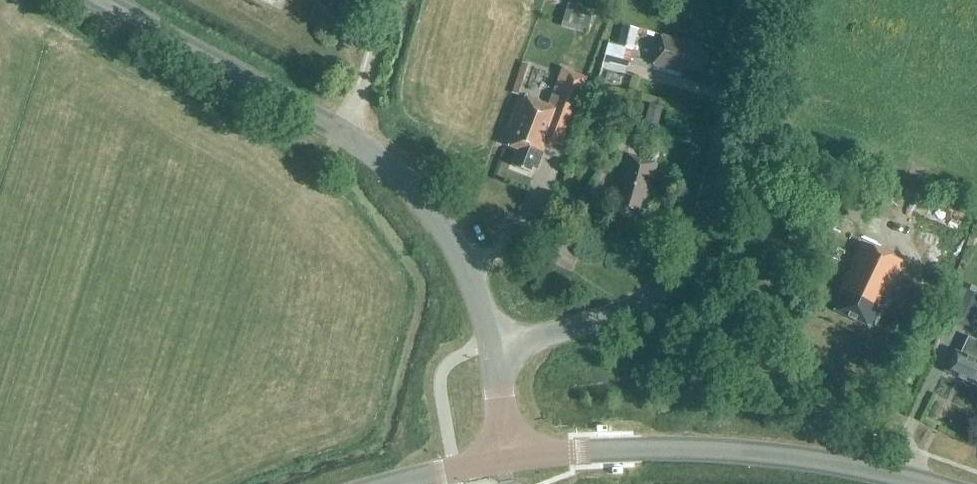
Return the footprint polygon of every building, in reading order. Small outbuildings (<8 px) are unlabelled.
[(588,30),(593,12),(568,4),(563,22),(588,30)] [(639,30),(622,25),(616,46),(633,51),(639,30)] [(703,74),(708,54),(698,51),(699,46),(662,36),(653,65),(682,73),(683,68),(703,74)] [(627,75),(631,62),(606,55),(602,68),(627,75)] [(573,94),(579,79),(564,73),(561,81),(566,83),(563,90),(562,90),(555,109),(524,97),(505,145),(520,151),(514,167),(529,172),(532,167),(536,168),(547,140),(545,139),(554,117),(566,122),(576,95),(573,94)] [(657,126),(662,109),(650,106),(645,123),(657,126)] [(646,202),(656,165),(627,156),(619,185),(624,186),(619,206),(638,211),(641,201),(646,202)] [(890,305),(884,302),(903,262),(861,243),(837,295),(840,296),(833,311),(870,328),(879,308),(896,315),(900,308),(891,304),(890,305)] [(969,328),(976,310),(976,296),(967,291),(953,321),(969,328)] [(971,336),(962,355),(955,351),(945,372),(976,386),(976,339),(971,336)]
